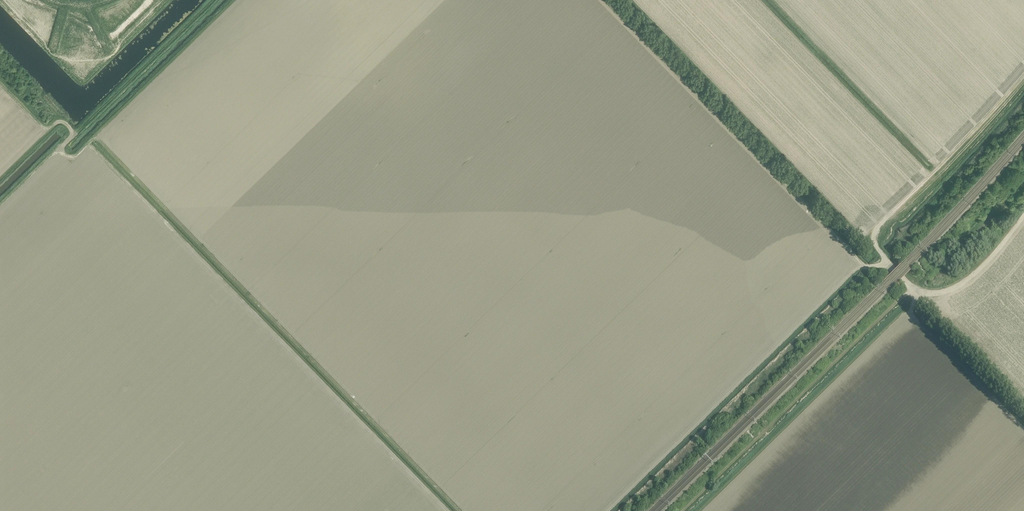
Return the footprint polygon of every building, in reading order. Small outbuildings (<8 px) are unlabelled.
[(113,8),(107,11),(111,20),(120,15),(117,9),(115,11),(113,8)] [(42,12),(40,18),(44,19),(45,16),(54,18),(56,11),(46,9),(45,13),(42,12)] [(102,17),(99,18),(103,24),(111,20),(107,11),(101,14),(102,17)] [(73,15),(70,23),(81,27),(84,19),(83,19),(83,18),(80,17),(80,18),(73,15)] [(66,38),(75,40),(78,31),(71,29),(71,32),(68,31),(66,38)] [(86,31),(80,34),(85,43),(93,38),(90,32),(88,34),(86,31)] [(66,38),(64,45),(67,45),(66,48),(73,50),(73,47),(75,40),(66,38)] [(93,38),(85,43),(90,52),(95,49),(94,46),(97,45),(93,38)]
